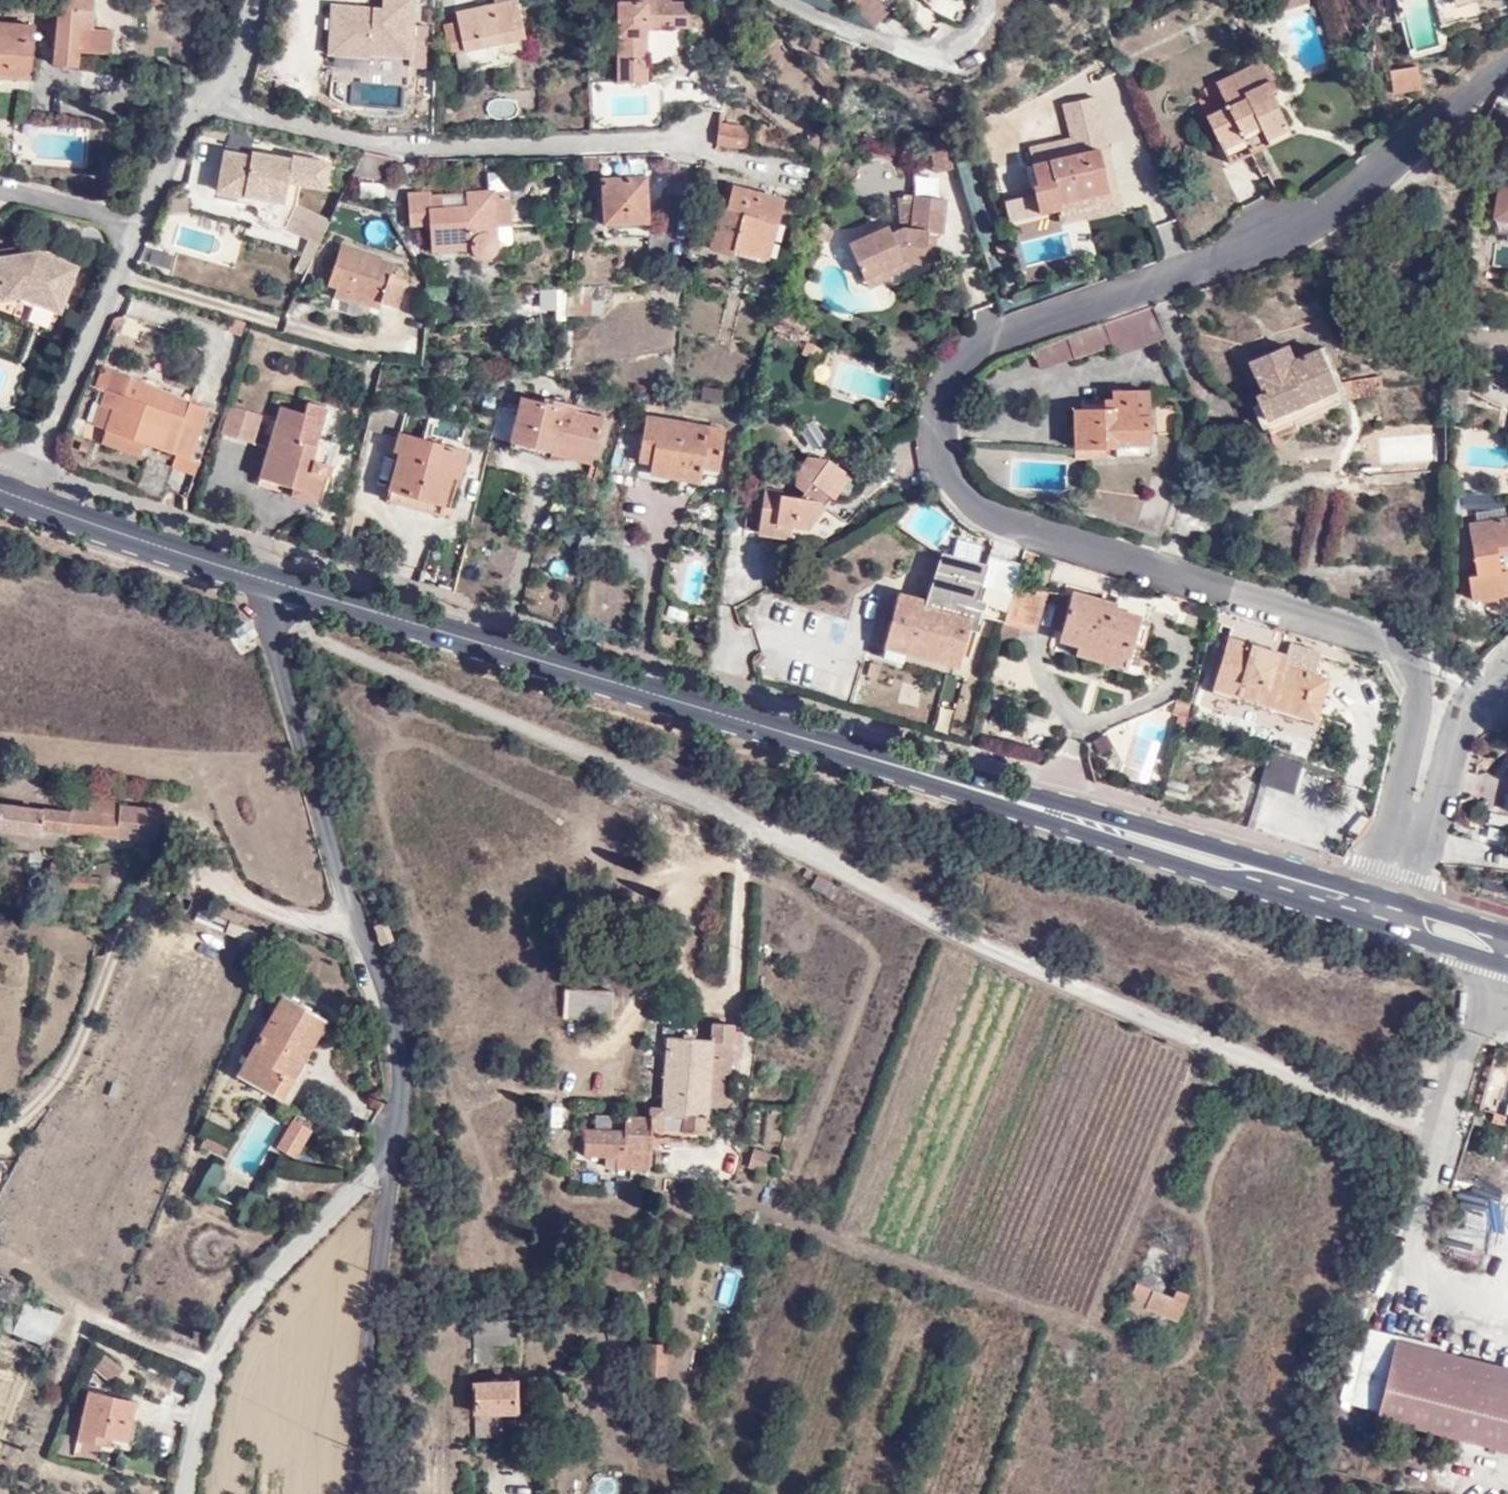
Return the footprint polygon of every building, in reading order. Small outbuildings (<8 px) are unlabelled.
[(74,65),(75,52),(77,39),(78,28),(90,29),(94,0),(60,0),(60,6),(54,5),(48,62),(74,65)] [(355,46),(388,50),(388,53),(404,56),(403,66),(418,67),(422,25),(406,21),(410,0),(362,0),(361,8),(328,4),(325,18),(335,20),(332,43),(355,46)] [(514,0),(500,0),(501,4),(451,10),(452,23),(440,25),(444,50),(520,39),(514,0)] [(689,3),(667,3),(667,0),(606,0),(605,3),(617,3),(614,80),(645,81),(647,25),(688,27),(689,3)] [(930,0),(900,0),(891,3),(898,24),(920,16),(923,26),(937,21),(930,0)] [(0,23),(0,73),(24,75),(27,25),(0,23)] [(77,39),(75,52),(94,53),(95,42),(77,39)] [(388,50),(355,46),(354,60),(386,64),(388,53),(388,50)] [(1273,86),(1260,61),(1215,81),(1224,100),(1205,109),(1216,137),(1237,128),(1241,137),(1259,128),(1265,139),(1288,127),(1268,88),(1273,86)] [(1383,69),(1385,95),(1418,93),(1417,67),(1383,69)] [(433,87),(432,74),(424,75),(416,87),(433,87)] [(712,153),(743,158),(745,135),(716,131),(712,153)] [(924,136),(924,137),(932,171),(952,166),(944,134),(944,131),(924,136)] [(1093,147),(1103,191),(1117,188),(1111,168),(1146,160),(1137,136),(1093,147)] [(1093,147),(1093,145),(1024,160),(1029,181),(1025,182),(1031,212),(1056,207),(1055,205),(1089,198),(1088,194),(1103,191),(1093,147)] [(321,190),(328,164),(294,153),(290,159),(253,148),(241,188),(279,199),(284,187),(308,193),(312,187),(321,190)] [(641,162),(598,162),(600,228),(641,228),(641,162)] [(358,184),(358,198),(383,199),(383,184),(358,184)] [(939,234),(943,198),(896,192),(892,229),(884,228),(881,224),(842,240),(863,286),(885,276),(883,273),(908,259),(931,263),(935,234),(939,234)] [(490,247),(489,194),(465,195),(464,200),(447,200),(446,210),(427,209),(426,193),(405,193),(405,225),(428,226),(429,248),(469,248),(476,257),(483,256),(490,247)] [(502,195),(489,194),(490,247),(504,247),(502,195)] [(768,241),(776,212),(723,195),(704,255),(727,263),(729,255),(749,259),(756,238),(768,241)] [(285,231),(317,245),(328,220),(296,206),(285,231)] [(0,242),(0,284),(1,293),(22,291),(62,307),(81,258),(40,243),(23,245),(22,239),(0,242)] [(395,263),(341,245),(327,286),(336,289),(376,302),(398,309),(408,281),(391,275),(395,263)] [(609,313),(607,285),(568,286),(568,315),(609,313)] [(376,302),(336,289),(333,298),(349,303),(349,301),(374,309),(376,302)] [(1155,305),(1028,348),(1036,373),(1107,352),(1111,359),(1169,340),(1155,305)] [(815,356),(819,345),(801,339),(797,351),(815,356)] [(1289,363),(1284,351),(1248,366),(1263,394),(1255,397),(1272,432),(1337,402),(1323,374),(1328,371),(1317,351),(1289,363)] [(378,369),(361,440),(392,449),(389,462),(396,464),(388,499),(442,512),(452,475),(460,477),(486,372),(420,368),(378,369)] [(106,408),(99,428),(141,443),(188,460),(206,410),(185,402),(179,417),(164,412),(171,393),(106,370),(93,404),(106,408)] [(1381,378),(1342,385),(1348,402),(1366,398),(1367,405),(1387,401),(1386,384),(1382,385),(1381,378)] [(700,387),(698,402),(719,404),(721,390),(700,387)] [(1075,458),(1147,454),(1144,392),(1109,394),(1110,410),(1072,412),(1075,458)] [(552,403),(525,395),(513,440),(552,449),(557,433),(595,442),(602,415),(593,412),(593,407),(554,398),(552,403)] [(320,431),(328,403),(309,397),(305,410),(280,403),(260,475),(295,485),(293,495),(316,500),(325,471),(334,473),(340,447),(294,433),(297,424),(320,431)] [(86,423),(99,428),(106,408),(93,404),(86,423)] [(251,442),(258,414),(227,406),(220,434),(251,442)] [(718,469),(726,433),(650,415),(640,459),(658,462),(655,471),(701,480),(705,466),(718,469)] [(141,443),(99,428),(95,443),(136,458),(141,443)] [(765,492),(760,532),(826,543),(852,525),(865,507),(836,501),(844,492),(842,483),(845,474),(827,460),(814,458),(799,476),(796,488),(804,495),(802,503),(784,500),(784,495),(765,492)] [(722,503),(725,490),(713,486),(708,498),(722,503)] [(747,534),(750,535),(759,536),(760,532),(765,492),(757,491),(751,491),(748,523),(747,534)] [(1503,497),(1458,501),(1462,522),(1475,520),(1475,526),(1463,528),(1474,578),(1468,578),(1470,594),(1507,586),(1507,565),(1507,519),(1506,519),(1503,497)] [(978,567),(933,555),(919,600),(898,594),(885,644),(906,650),(959,664),(975,613),(999,620),(1001,615),(1006,599),(972,588),(978,567)] [(1010,581),(1015,567),(982,556),(978,567),(972,588),(1006,599),(1010,581)] [(1006,599),(1001,615),(1025,621),(1033,588),(1010,581),(1006,599)] [(1074,592),(1061,639),(1074,642),(1124,656),(1126,657),(1140,613),(1074,592)] [(1277,700),(1267,732),(1264,741),(1304,757),(1308,746),(1320,717),(1313,714),(1328,673),(1318,668),(1323,654),(1235,621),(1211,688),(1260,707),(1265,696),(1277,700)] [(254,629),(246,623),(240,629),(238,628),(235,632),(242,642),(254,633),(254,629)] [(707,654),(709,645),(691,641),(688,649),(707,654)] [(1124,656),(1074,642),(1070,654),(1119,669),(1124,656)] [(902,664),(906,650),(885,644),(881,659),(902,664)] [(1295,793),(1302,760),(1266,753),(1260,786),(1295,793)] [(158,813),(116,807),(116,803),(88,800),(86,816),(66,815),(66,819),(0,811),(0,834),(37,838),(38,831),(155,842),(158,813)] [(832,890),(835,882),(819,874),(815,883),(832,890)] [(383,929),(373,933),(369,934),(372,943),(378,943),(386,940),(383,929)] [(585,1012),(585,985),(578,985),(576,1012),(585,1012)] [(621,987),(585,985),(585,1012),(619,1013),(621,987)] [(248,1057),(288,1079),(322,1020),(281,996),(248,1057)] [(741,1059),(745,1035),(736,1034),(737,1026),(717,1024),(714,1043),(669,1037),(661,1108),(650,1107),(648,1117),(627,1115),(625,1128),(609,1127),(610,1115),(596,1114),(594,1126),(585,1126),(584,1153),(609,1154),(608,1164),(643,1167),(647,1135),(676,1139),(676,1133),(699,1136),(704,1107),(724,1109),(732,1058),(741,1059)] [(277,1098),(288,1079),(248,1057),(238,1076),(277,1098)] [(311,1135),(293,1124),(278,1151),(295,1161),(311,1135)] [(205,1149),(220,1152),(223,1147),(204,1134),(198,1144),(205,1149)] [(780,1182),(784,1163),(759,1157),(755,1176),(780,1182)] [(214,1205),(222,1169),(206,1165),(198,1201),(214,1205)] [(1461,1224),(1451,1250),(1474,1259),(1484,1233),(1461,1224)] [(1135,1307),(1138,1302),(1146,1280),(1129,1274),(1119,1302),(1135,1307)] [(1138,1302),(1162,1310),(1169,1287),(1146,1280),(1138,1302)] [(1162,1310),(1168,1312),(1177,1283),(1171,1281),(1169,1287),(1162,1310)] [(1177,1283),(1168,1312),(1176,1314),(1186,1285),(1177,1283)] [(63,1317),(27,1301),(14,1332),(50,1347),(63,1317)] [(124,1370),(106,1353),(93,1367),(112,1383),(124,1370)] [(1394,1356),(1378,1414),(1507,1447),(1507,1386),(1394,1356)] [(510,1415),(510,1386),(469,1385),(470,1415),(496,1415),(510,1415)] [(134,1404),(87,1395),(77,1445),(107,1452),(109,1440),(125,1444),(134,1404)] [(496,1415),(470,1415),(470,1440),(496,1440),(496,1415)]
